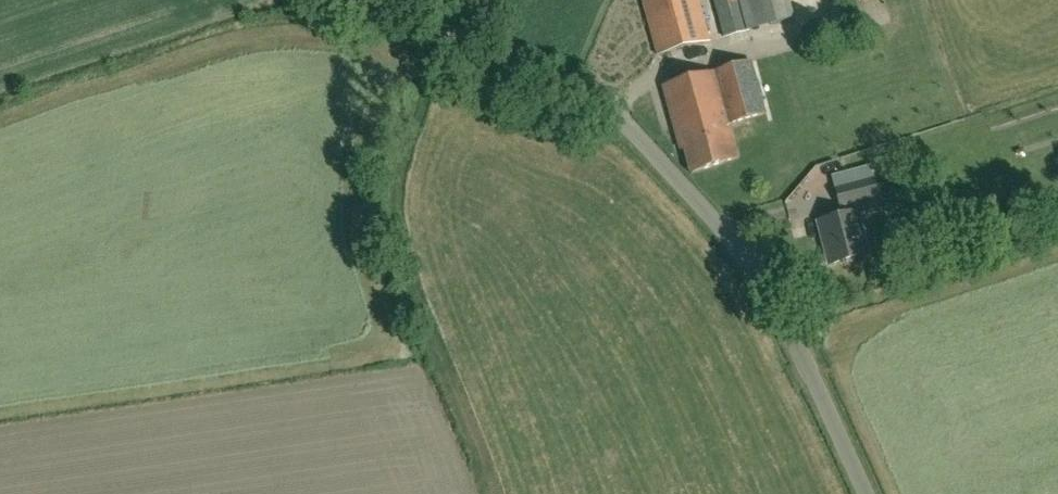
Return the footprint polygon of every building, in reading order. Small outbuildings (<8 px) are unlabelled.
[(657,56),(709,42),(697,0),(642,0),(657,56)] [(723,38),(747,32),(739,0),(712,0),(723,38)] [(747,32),(748,37),(788,28),(782,0),(739,0),(747,32)] [(701,170),(738,158),(729,124),(765,114),(750,62),(662,87),(680,150),(693,146),(701,170)] [(839,207),(878,197),(873,165),(833,175),(839,207)] [(858,211),(818,222),(829,265),(869,254),(858,211)] [(929,254),(914,259),(918,270),(933,266),(929,254)]
